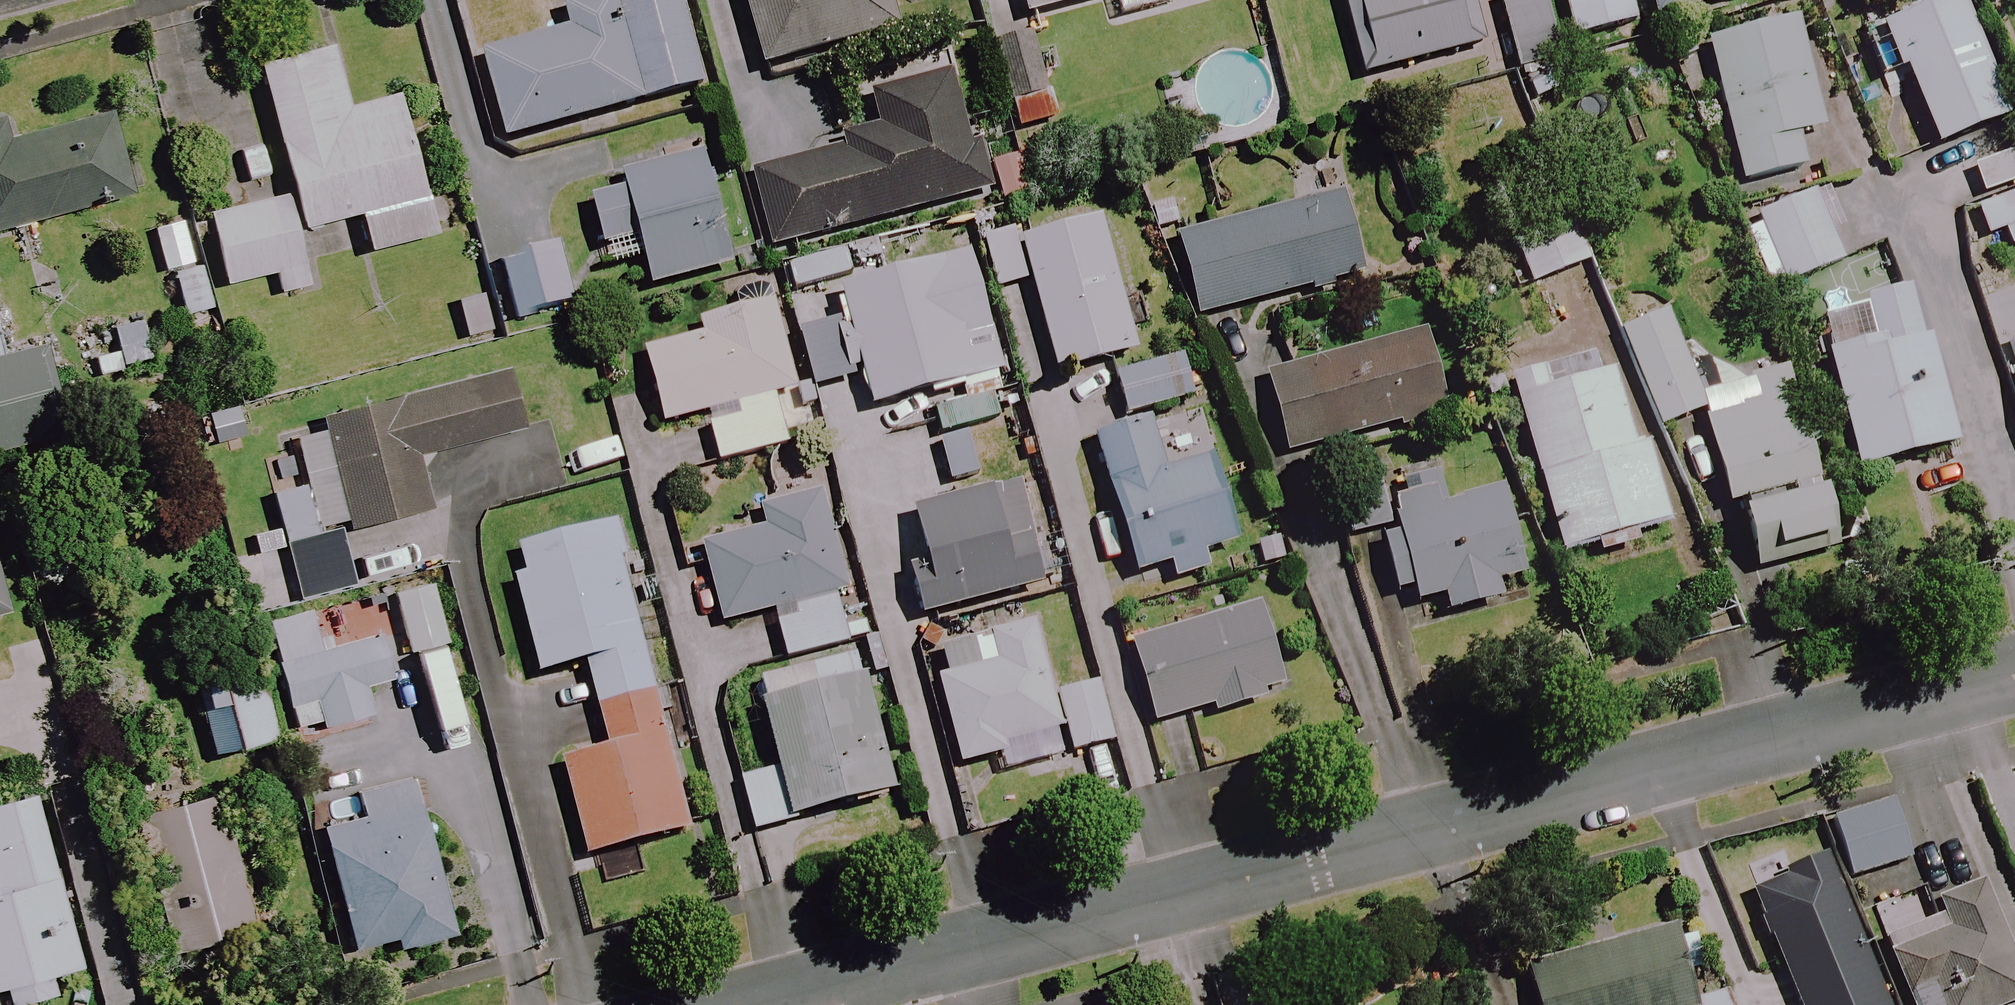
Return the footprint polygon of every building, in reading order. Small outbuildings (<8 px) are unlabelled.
[(672,0),(654,0),(611,12),(608,0),(567,12),(572,30),(476,57),(501,144),(697,89),(672,0)] [(743,9),(761,70),(891,34),(882,0),(741,0),(743,9)] [(1023,19),(1100,0),(1018,0),(1023,19)] [(1117,20),(1182,3),(1181,0),(1112,0),(1117,20)] [(1460,0),(1339,0),(1360,80),(1474,49),(1460,0)] [(1538,0),(1508,0),(1496,3),(1525,105),(1564,94),(1538,0)] [(1635,0),(1572,0),(1582,39),(1641,24),(1635,0)] [(1655,27),(1755,3),(1754,0),(1649,0),(1655,27)] [(1957,0),(1947,0),(1884,25),(1934,149),(2006,121),(1957,0)] [(1819,132),(1793,23),(1705,44),(1739,186),(1803,170),(1795,138),(1819,132)] [(366,255),(431,237),(393,98),(344,112),(327,49),(255,68),(300,232),(355,217),(366,255)] [(873,97),(881,130),(860,136),(830,143),(833,155),(751,177),(770,250),(986,193),(971,139),(962,141),(945,77),(873,97)] [(1051,96),(1005,110),(1013,136),(1058,121),(1051,96)] [(128,200),(107,122),(4,150),(0,134),(0,234),(128,200)] [(1968,167),(1977,198),(2014,187),(2014,153),(1968,167)] [(726,271),(699,159),(620,179),(626,205),(590,213),(605,272),(641,263),(648,290),(726,271)] [(1837,264),(1806,196),(1739,227),(1770,295),(1837,264)] [(1973,212),(1985,241),(2014,229),(2014,196),(1973,212)] [(1361,274),(1340,197),(1174,242),(1196,319),(1361,274)] [(305,289),(282,198),(205,217),(222,288),(272,276),(277,296),(305,289)] [(1132,356),(1096,221),(1015,242),(1011,231),(980,239),(994,292),(1030,282),(1055,376),(1132,356)] [(208,311),(185,224),(151,233),(161,273),(169,271),(181,318),(208,311)] [(570,306),(555,247),(496,262),(512,321),(570,306)] [(966,256),(831,294),(841,331),(828,335),(841,382),(855,378),(865,413),(999,375),(966,256)] [(696,327),(699,337),(640,352),(660,427),(703,416),(716,466),(784,448),(770,396),(794,390),(766,288),(737,296),(742,314),(696,327)] [(1918,341),(1905,292),(1813,316),(1854,474),(1953,448),(1924,339),(1918,341)] [(1784,370),(1742,383),(1746,394),(1700,409),(1664,315),(1618,332),(1657,431),(1699,415),(1740,543),(1769,534),(1776,557),(1837,537),(1784,370)] [(1444,416),(1423,334),(1261,376),(1283,458),(1444,416)] [(2002,343),(2014,397),(2014,340),(2002,343)] [(0,359),(0,450),(56,436),(36,351),(0,359)] [(1190,399),(1178,360),(1112,379),(1123,419),(1190,399)] [(1548,392),(1542,370),(1507,380),(1558,557),(1665,526),(1640,440),(1631,443),(1611,374),(1548,392)] [(517,433),(502,374),(317,418),(344,532),(426,512),(413,458),(517,433)] [(1161,476),(1146,422),(1092,438),(1131,576),(1165,566),(1170,583),(1207,573),(1202,555),(1234,546),(1209,462),(1161,476)] [(1377,531),(1394,596),(1408,593),(1412,607),(1440,600),(1444,617),(1499,603),(1495,585),(1523,578),(1501,490),(1445,504),(1441,489),(1393,501),(1386,472),(1335,484),(1349,538),(1377,531)] [(988,493),(908,514),(928,591),(909,595),(916,621),(1036,590),(1030,566),(1009,572),(988,493)] [(845,595),(819,496),(760,511),(766,532),(700,549),(720,626),(768,614),(781,665),(844,649),(831,598),(845,595)] [(594,709),(647,695),(616,561),(622,560),(613,523),(515,551),(523,579),(511,582),(536,678),(583,666),(594,709)] [(430,589),(393,596),(405,656),(442,649),(430,589)] [(1210,710),(1212,717),(1261,703),(1259,696),(1278,691),(1255,610),(1128,646),(1152,727),(1210,710)] [(998,773),(1061,758),(1055,735),(1058,734),(1032,627),(968,642),(974,669),(933,679),(956,771),(995,762),(998,773)] [(274,663),(288,731),(317,726),(318,733),(367,723),(360,688),(384,683),(375,641),(274,663)] [(254,652),(189,668),(211,758),(276,742),(254,652)] [(735,782),(750,838),(788,827),(787,824),(892,796),(855,658),(752,686),(775,771),(735,782)] [(1108,745),(1093,685),(1054,695),(1069,755),(1108,745)] [(647,695),(594,709),(605,750),(558,762),(583,860),(685,833),(663,737),(658,739),(647,695)] [(446,938),(406,785),(358,798),(364,822),(318,834),(349,952),(390,941),(393,952),(446,938)] [(14,991),(18,1004),(38,1004),(53,1001),(48,982),(79,973),(31,799),(0,807),(0,995),(14,991)] [(248,935),(213,802),(138,821),(172,955),(248,935)] [(1907,862),(1888,804),(1830,822),(1848,881),(1907,862)] [(1976,885),(1928,904),(1921,887),(1868,908),(1906,1004),(2014,1004),(2014,984),(1976,885)] [(1692,1003),(1685,976),(1700,972),(1691,936),(1675,941),(1672,929),(1522,971),(1532,1004),(1727,1004),(1724,994),(1692,1003)]
